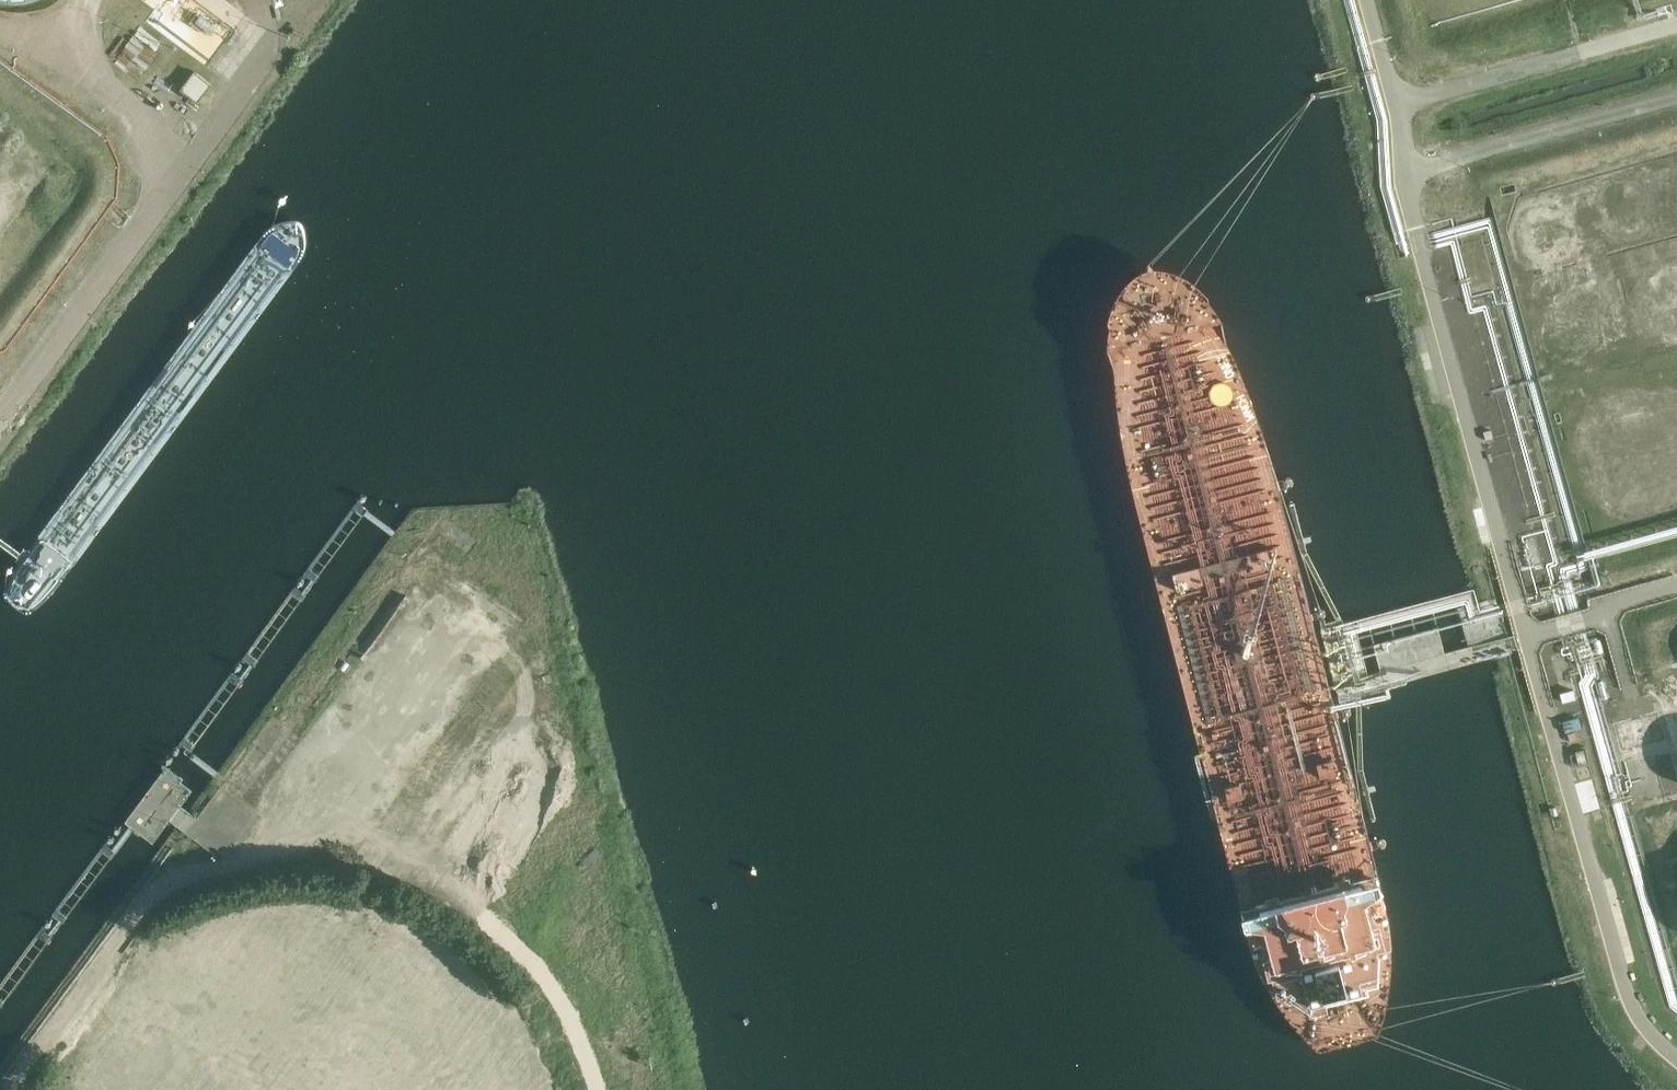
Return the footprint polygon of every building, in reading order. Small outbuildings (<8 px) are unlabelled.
[(198,103),(211,84),(194,71),(181,90),(198,103)] [(1491,432),(1482,434),(1484,444),(1494,442),(1491,432)] [(474,545),(452,530),(446,538),(468,554),(474,545)] [(1573,693),(1559,697),(1562,706),(1575,702),(1573,693)] [(1578,717),(1562,722),(1566,733),(1582,728),(1578,717)] [(1575,734),(1567,737),(1568,744),(1577,742),(1575,734)] [(1587,762),(1584,749),(1575,751),(1579,764),(1587,762)]
